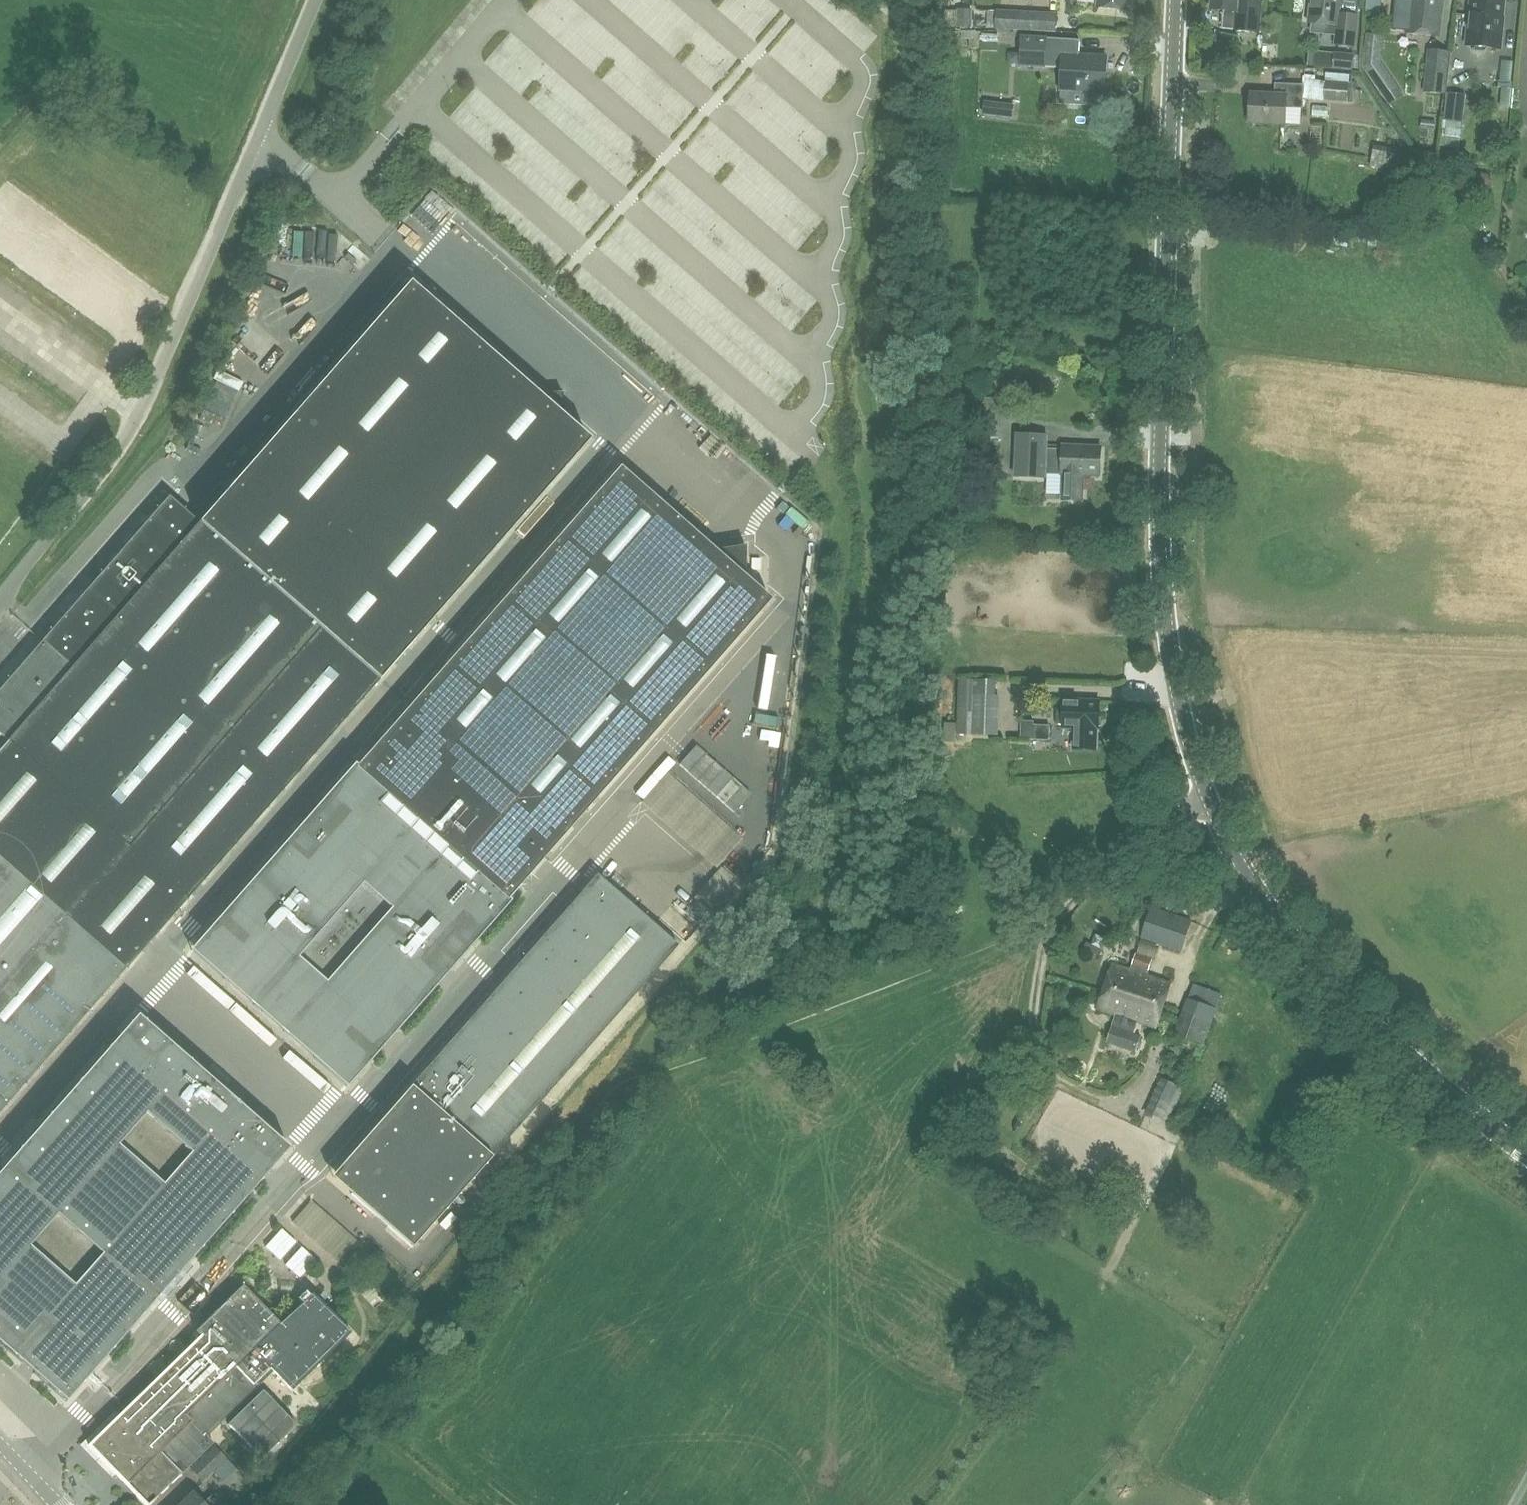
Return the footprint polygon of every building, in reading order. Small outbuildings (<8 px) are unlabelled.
[(1097,6),(1127,10),(1128,0),(1098,0),(1097,6)] [(1211,9),(1223,9),(1222,28),(1232,29),(1232,31),(1259,32),(1261,1),(1240,0),(1212,0),(1211,9)] [(1308,22),(1311,22),(1310,32),(1334,35),(1334,45),(1355,48),(1358,14),(1340,11),(1341,0),(1311,0),(1308,22)] [(1444,0),(1394,0),(1392,29),(1407,30),(1406,33),(1441,36),(1444,0)] [(1503,26),(1501,26),(1504,0),(1471,0),(1467,44),(1470,45),(1472,49),(1485,51),(1487,47),(1501,48),(1503,26)] [(973,9),(958,8),(958,10),(957,26),(972,27),(973,9)] [(957,26),(958,10),(945,10),(945,25),(957,26)] [(1056,13),(996,10),(995,28),(1055,31),(1056,13)] [(977,29),(960,29),(961,40),(968,40),(968,47),(977,47),(977,29)] [(1362,66),(1365,69),(1380,59),(1382,34),(1364,32),(1362,66)] [(1062,68),(1061,89),(1105,92),(1107,56),(1079,54),(1079,40),(1019,36),(1017,65),(1062,68)] [(1427,48),(1423,91),(1445,93),(1449,51),(1427,48)] [(1354,54),(1314,50),(1312,65),(1332,67),(1332,68),(1352,70),(1354,54)] [(1403,94),(1380,59),(1365,69),(1388,104),(1403,94)] [(1513,61),(1501,60),(1499,79),(1498,79),(1497,86),(1501,86),(1499,106),(1511,107),(1513,81),(1511,81),(1513,61)] [(1274,94),(1251,94),(1251,122),(1284,122),(1284,107),(1302,107),(1303,82),(1274,82),(1274,94)] [(1324,82),(1323,100),(1346,101),(1347,83),(1324,82)] [(1040,103),(1041,87),(1029,86),(1028,102),(1040,103)] [(1463,122),(1466,94),(1446,92),(1443,120),(1463,122)] [(1011,116),(1012,104),(984,101),(983,113),(1011,116)] [(1403,150),(1373,144),(1369,166),(1398,171),(1403,150)] [(439,219),(455,210),(440,184),(423,193),(439,219)] [(303,254),(334,251),(331,225),(300,228),(303,254)] [(263,287),(254,284),(247,304),(279,316),(290,284),(267,276),(263,287)] [(125,968),(183,899),(579,435),(409,287),(198,525),(166,494),(0,688),(0,1111),(125,968)] [(224,363),(220,373),(241,382),(245,372),(224,363)] [(994,415),(980,415),(980,427),(994,427),(994,415)] [(1046,435),(1021,433),(1017,476),(1043,477),(1044,472),(1062,474),(1061,499),(1082,500),(1083,475),(1099,475),(1100,445),(1062,445),(1062,448),(1046,447),(1046,435)] [(354,767),(194,950),(346,1082),(506,900),(771,599),(745,576),(745,545),(714,549),(619,466),(354,767)] [(766,670),(763,692),(784,696),(787,674),(766,670)] [(957,724),(957,734),(998,735),(1000,696),(996,695),(996,680),(959,679),(957,724)] [(1100,701),(1063,699),(1062,727),(1075,727),(1074,748),(1097,749),(1098,728),(1099,728),(1100,701)] [(758,728),(769,729),(769,725),(779,727),(782,708),(761,705),(758,728)] [(1033,719),(1020,719),(1019,737),(1048,738),(1048,723),(1033,722),(1033,719)] [(957,734),(957,724),(944,723),(943,741),(956,741),(957,734)] [(666,772),(640,801),(714,866),(740,837),(666,772)] [(726,856),(703,883),(728,904),(751,876),(726,856)] [(409,1250),(677,945),(596,874),(332,1178),(409,1250)] [(1181,951),(1192,919),(1152,906),(1140,938),(1181,951)] [(1136,955),(1131,969),(1112,963),(1104,986),(1162,1007),(1170,982),(1147,975),(1152,960),(1136,955)] [(1186,997),(1181,1014),(1211,1025),(1217,1009),(1215,1008),(1221,993),(1193,983),(1187,998),(1186,997)] [(1104,986),(1097,1008),(1116,1014),(1107,1042),(1136,1051),(1141,1036),(1129,1032),(1133,1020),(1155,1027),(1162,1007),(1104,986)] [(136,1014),(0,1169),(0,1343),(64,1399),(287,1146),(136,1014)] [(1203,1044),(1205,1045),(1211,1025),(1181,1014),(1174,1034),(1181,1037),(1203,1044)] [(1166,1126),(1184,1087),(1161,1076),(1143,1115),(1166,1126)] [(311,1200),(292,1222),(337,1262),(356,1240),(311,1200)] [(88,1445),(126,1484),(147,1504),(148,1504),(181,1472),(214,1442),(207,1436),(270,1373),(289,1395),(346,1332),(310,1295),(279,1323),(242,1284),(196,1330),(200,1335),(88,1445)] [(240,1412),(235,1417),(228,1424),(261,1457),(296,1423),(263,1389),(262,1390),(257,1395),(240,1412)] [(213,1446),(190,1469),(202,1482),(225,1459),(213,1446)] [(192,1492),(179,1504),(225,1504),(213,1493),(202,1503),(192,1492)]
